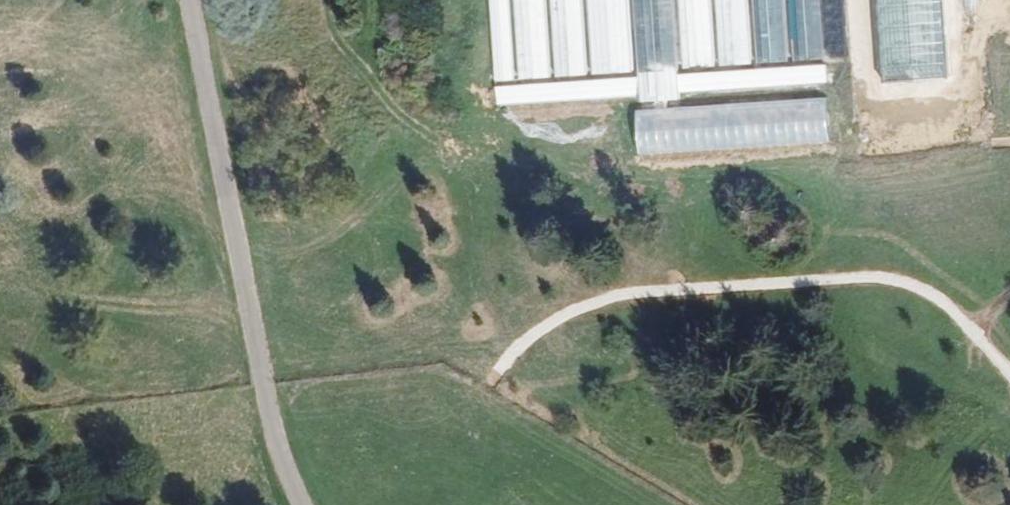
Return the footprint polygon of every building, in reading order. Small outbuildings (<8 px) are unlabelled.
[(641,73),(641,79),(498,88),(500,106),(642,97),(643,103),(684,100),(683,94),(827,84),(826,66),(682,76),(682,71),(830,61),(826,0),(492,0),(498,83),(641,73)] [(827,97),(640,112),(644,156),(831,141),(827,97)]
